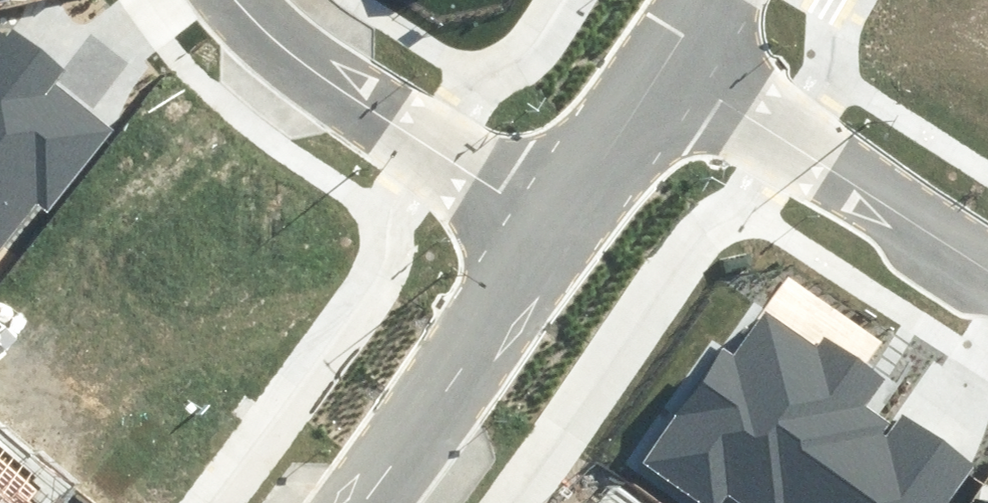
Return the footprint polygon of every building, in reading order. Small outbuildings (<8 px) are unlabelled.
[(37,201),(51,212),(116,128),(57,82),(65,72),(0,23),(0,249),(37,201)] [(967,469),(902,425),(896,434),(867,415),(888,384),(825,342),(822,352),(765,313),(739,350),(721,338),(634,464),(690,502),(725,502),(728,499),(734,502),(943,502),(967,469)] [(58,490),(0,441),(0,502),(47,502),(58,490)]
